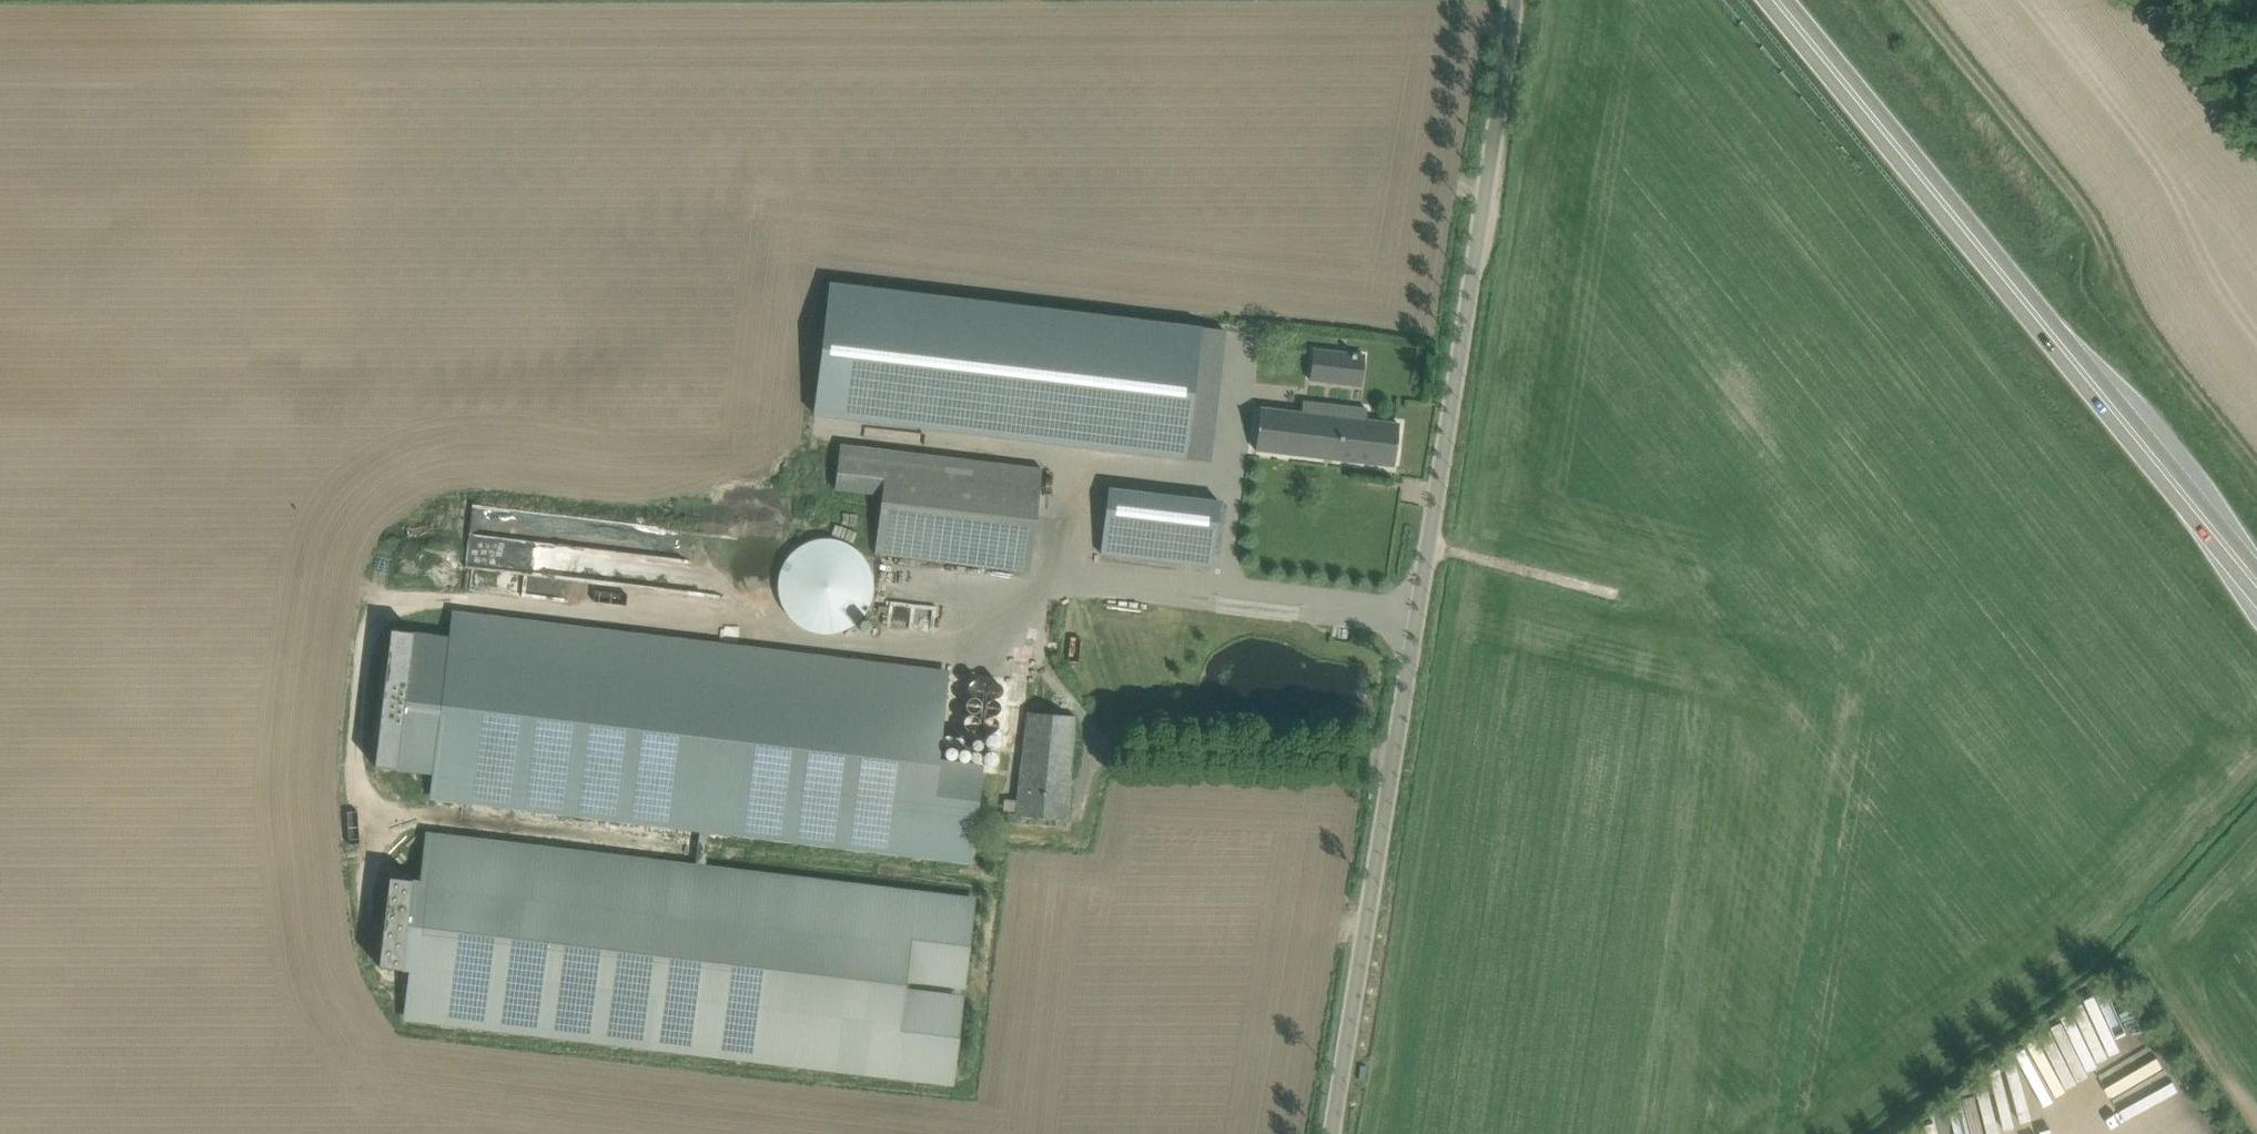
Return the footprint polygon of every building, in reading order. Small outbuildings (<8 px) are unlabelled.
[(831,282),(815,412),(1186,457),(1202,326),(831,282)] [(1314,348),(1310,380),(1360,386),(1363,353),(1314,348)] [(1394,465),(1400,423),(1366,419),(1366,409),(1328,404),(1327,414),(1261,407),(1256,449),(1394,465)] [(1042,469),(840,444),(835,488),(882,495),(876,553),(1029,574),(1042,469)] [(1109,487),(1102,554),(1212,566),(1219,499),(1109,487)] [(808,541),(803,544),(796,548),(791,553),(785,561),(781,569),(779,579),(778,589),(780,598),(784,608),(790,616),(796,623),(802,626),(807,630),(813,632),(818,633),(826,634),(835,632),(840,631),(848,628),(853,625),(859,620),(864,614),(868,609),(870,604),(872,598),(874,591),(874,585),(872,575),(870,568),(867,562),(864,557),(858,551),(854,547),(848,543),(845,542),(840,540),(834,538),(831,538),(824,538),(817,539),(808,541)] [(390,627),(373,767),(396,770),(434,774),(431,798),(437,799),(965,862),(977,763),(933,758),(943,669),(460,611),(452,610),(450,634),(413,630),(390,627)] [(1075,715),(1052,714),(1029,712),(1015,816),(1045,817),(1067,819),(1075,715)] [(391,871),(379,968),(416,972),(410,1020),(946,1084),(969,895),(433,832),(427,881),(408,879),(409,874),(391,871)] [(2090,1065),(2123,1055),(2108,1007),(2070,1020),(2074,1034),(2079,1032),(2090,1065)] [(2125,1077),(2110,1090),(2118,1100),(2114,1102),(2131,1123),(2177,1087),(2144,1045),(2117,1067),(2125,1077)]
